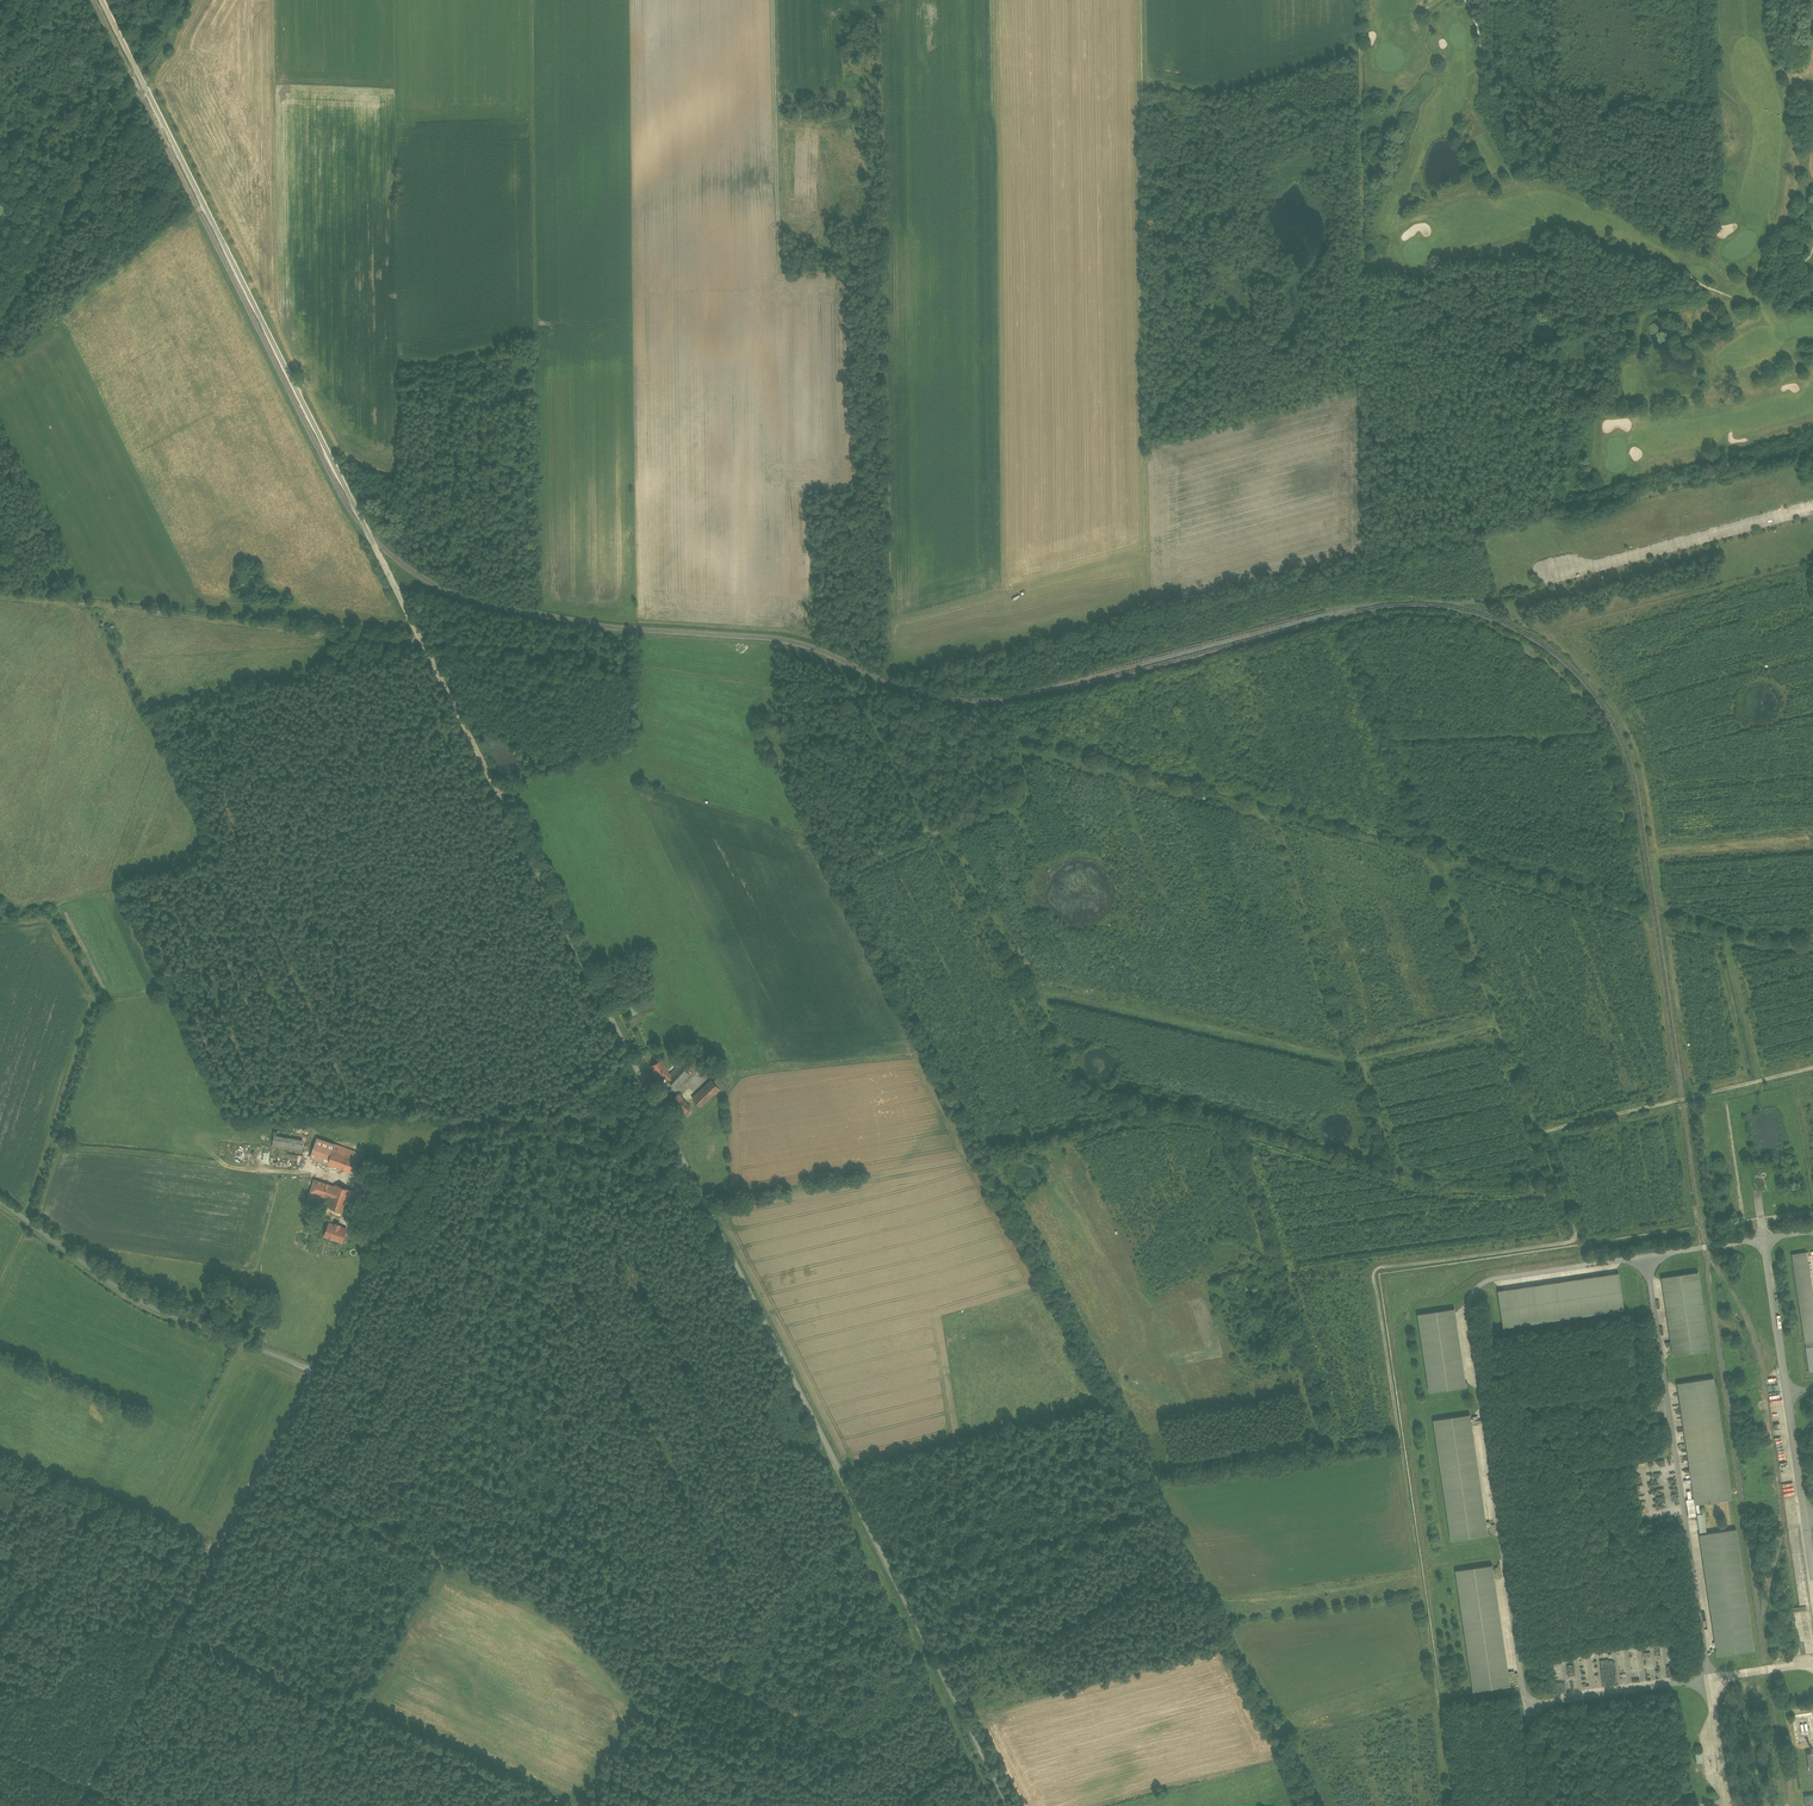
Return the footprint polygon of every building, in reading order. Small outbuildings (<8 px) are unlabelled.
[(1434,263),(1429,260),(1424,269),(1429,272),(1434,263)] [(121,639),(114,625),(107,628),(114,642),(121,639)] [(59,659),(52,654),(48,658),(56,664),(59,659)] [(661,1059),(651,1066),(655,1072),(655,1073),(658,1078),(662,1075),(668,1080),(673,1076),(670,1074),(668,1072),(668,1071),(661,1059)] [(690,1074),(679,1064),(670,1074),(673,1076),(668,1080),(676,1088),(690,1074)] [(713,1083),(720,1090),(725,1086),(721,1083),(717,1078),(713,1083)] [(711,1081),(691,1099),(701,1109),(720,1091),(720,1090),(713,1083),(711,1081)] [(691,1107),(678,1094),(672,1100),(685,1113),(691,1107)] [(303,1140),(273,1135),(271,1147),(301,1152),(303,1140)] [(310,1158),(329,1165),(336,1145),(317,1138),(310,1158)] [(362,1155),(336,1145),(329,1165),(355,1175),(360,1162),(362,1155)] [(324,1198),(329,1199),(328,1204),(343,1208),(349,1189),(334,1184),(334,1186),(312,1179),(308,1193),(317,1195),(315,1200),(323,1203),(324,1198)] [(315,1200),(317,1195),(308,1193),(305,1201),(314,1204),(315,1200)] [(329,1223),(324,1237),(343,1243),(348,1230),(341,1227),(342,1225),(336,1223),(335,1225),(329,1223)] [(1806,1253),(1791,1255),(1805,1345),(1812,1344),(1812,1300),(1806,1253)] [(1624,1312),(1618,1274),(1613,1275),(1502,1292),(1499,1292),(1505,1330),(1624,1312)] [(1709,1352),(1698,1274),(1660,1279),(1672,1357),(1709,1352)] [(1419,1316),(1430,1394),(1467,1389),(1466,1384),(1456,1315),(1456,1310),(1419,1316)] [(1713,1380),(1676,1385),(1676,1386),(1694,1506),(1702,1505),(1731,1501),(1713,1380)] [(1471,1416),(1434,1421),(1451,1542),(1488,1537),(1487,1532),(1471,1419),(1471,1416)] [(1696,1516),(1699,1536),(1706,1535),(1703,1515),(1696,1516)] [(1699,1536),(1698,1536),(1715,1649),(1716,1658),(1754,1652),(1736,1531),(1706,1535),(1699,1536)] [(1492,1567),(1455,1572),(1472,1694),(1509,1688),(1492,1567)] [(1791,1717),(1796,1746),(1809,1744),(1812,1744),(1812,1718),(1812,1713),(1791,1717)] [(1803,1797),(1805,1805),(1812,1805),(1812,1796),(1803,1797)]
